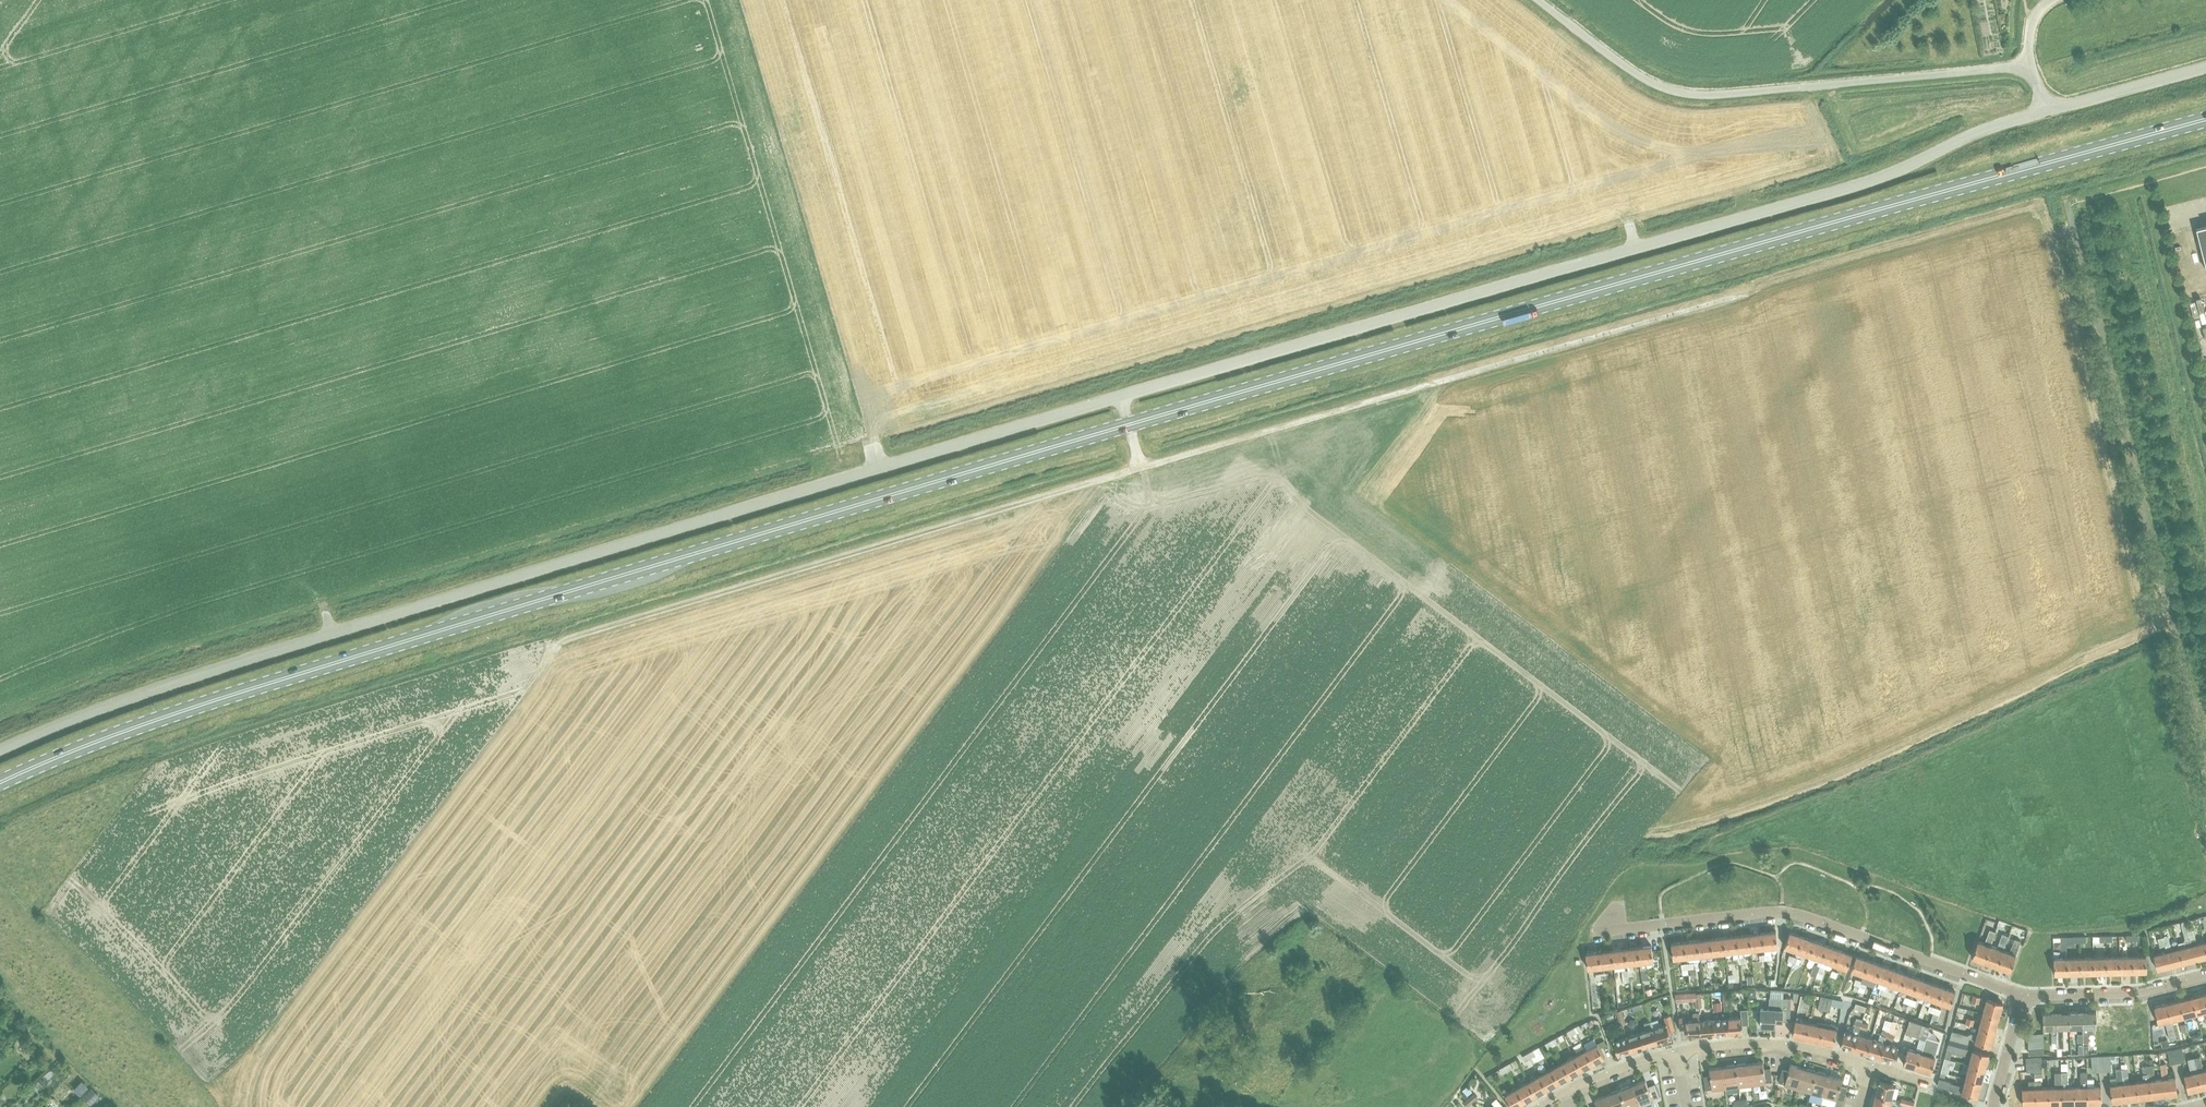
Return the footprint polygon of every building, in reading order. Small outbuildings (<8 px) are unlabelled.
[(2196,228),(2205,268),(2205,225),(2196,228)] [(2195,959),(2188,930),(2186,923),(2181,924),(2185,939),(2184,939),(2185,946),(2179,948),(2183,962),(2195,959)] [(1992,938),(1995,931),(1989,929),(1986,936),(1992,938)] [(2193,929),(2188,930),(2195,959),(2205,956),(2205,948),(2204,941),(2197,943),(2193,929)] [(1763,932),(1764,947),(1765,953),(1771,953),(1771,947),(1778,946),(1776,931),(1763,932)] [(1764,947),(1763,932),(1750,934),(1751,949),(1764,947)] [(1797,951),(1803,936),(1790,932),(1785,946),(1797,951)] [(1997,947),(1990,945),(1984,961),(1997,966),(2003,949),(2008,935),(2002,933),(1997,947)] [(1750,934),(1737,935),(1738,950),(1739,956),(1745,956),(1745,950),(1751,949),(1750,934)] [(1737,935),(1724,937),(1725,952),(1738,950),(1737,935)] [(1815,941),(1803,936),(1797,951),(1810,955),(1815,941)] [(1978,940),(1972,957),(1984,961),(1990,945),(1992,938),(1986,936),(1984,942),(1978,940)] [(2079,936),(2066,936),(2066,946),(2074,945),(2074,942),(2079,942),(2079,936)] [(1725,952),(1724,937),(1711,938),(1712,953),(1725,952)] [(1711,938),(1698,939),(1699,955),(1712,953),(1711,938)] [(2009,951),(2003,949),(1997,966),(2009,970),(2020,940),(2014,938),(2012,945),(2011,945),(2009,951)] [(1698,939),(1685,941),(1686,956),(1699,955),(1698,939)] [(1686,956),(1685,941),(1671,942),(1673,958),(1686,956)] [(1827,945),(1815,941),(1810,955),(1822,960),(1827,945)] [(2169,943),(2164,944),(2165,947),(2166,951),(2170,966),(2183,962),(2179,948),(2171,950),(2169,943)] [(1651,945),(1638,946),(1639,961),(1640,961),(1641,968),(1647,967),(1646,961),(1653,960),(1651,945)] [(1839,949),(1827,945),(1822,960),(1834,964),(1839,949)] [(1639,961),(1638,946),(1625,948),(1627,963),(1639,961)] [(1625,948),(1612,949),(1614,964),(1627,963),(1625,948)] [(1614,964),(1612,949),(1599,950),(1601,966),(1614,964)] [(1852,954),(1839,949),(1834,964),(1847,969),(1852,954)] [(1601,966),(1599,950),(1585,952),(1587,967),(1601,966)] [(2166,951),(2153,954),(2157,969),(2170,966),(2166,951)] [(1863,975),(1869,960),(1856,955),(1851,970),(1863,975)] [(2118,956),(2105,957),(2106,972),(2119,971),(2118,956)] [(2132,971),(2131,956),(2118,956),(2119,971),(2132,971)] [(2131,956),(2132,971),(2145,971),(2145,956),(2131,956)] [(2092,957),(2080,958),(2080,973),(2093,972),(2092,957)] [(2105,957),(2092,957),(2093,972),(2106,972),(2105,957)] [(2067,973),(2067,958),(2053,958),(2053,973),(2067,973)] [(2080,973),(2080,958),(2067,958),(2067,973),(2080,973)] [(1881,964),(1869,960),(1863,975),(1876,979),(1881,964)] [(1816,976),(1820,965),(1814,963),(1810,974),(1816,976)] [(1881,964),(1876,979),(1880,980),(1878,986),(1880,987),(1886,989),(1893,969),(1881,964)] [(1820,965),(1816,976),(1822,978),(1826,967),(1820,965)] [(1886,989),(1884,994),(1889,996),(1893,987),(1892,987),(1893,985),(1900,988),(1905,973),(1893,969),(1886,989)] [(1918,978),(1905,973),(1900,988),(1912,992),(1918,978)] [(1918,978),(1912,992),(1925,997),(1930,982),(1918,978)] [(1859,985),(1858,990),(1863,992),(1866,984),(1867,982),(1866,982),(1861,980),(1859,985)] [(1930,982),(1925,997),(1937,1001),(1942,986),(1930,982)] [(1942,986),(1937,1001),(1942,1003),(1950,1006),(1955,991),(1942,986)] [(2192,996),(2196,1013),(2203,1011),(2205,1023),(2205,1000),(2204,993),(2192,996)] [(1805,995),(1800,994),(1796,1010),(1802,1011),(1805,995)] [(1831,998),(1820,995),(1818,1001),(1830,1004),(1831,1001),(1831,998)] [(1978,1003),(1980,996),(1973,995),(1971,1001),(1978,1003)] [(2196,1013),(2192,996),(2179,999),(2183,1016),(2196,1013)] [(1790,1021),(1791,998),(1769,997),(1769,1008),(1760,1008),(1759,1026),(1774,1026),(1775,1020),(1790,1021)] [(1982,1012),(1998,1017),(2002,1002),(1986,998),(1982,1012)] [(2183,1016),(2179,999),(2165,1003),(2170,1019),(2183,1016)] [(1830,1004),(1818,1001),(1817,1008),(1828,1010),(1830,1004)] [(1855,1006),(1854,1008),(1864,1012),(1866,1006),(1856,1003),(1855,1006)] [(2174,1037),(2170,1019),(2165,1003),(2153,1006),(2157,1023),(2164,1021),(2168,1039),(2174,1037)] [(1741,1017),(1727,1018),(1728,1033),(1742,1032),(1741,1025),(1748,1024),(1747,1009),(1740,1010),(1741,1017)] [(2082,1011),(2069,1012),(2069,1027),(2083,1027),(2082,1011)] [(2096,1026),(2095,1011),(2082,1011),(2083,1027),(2083,1033),(2083,1041),(2088,1041),(2088,1033),(2095,1033),(2095,1026),(2096,1026)] [(1998,1017),(1982,1012),(1979,1026),(1994,1031),(1998,1017)] [(2057,1027),(2056,1012),(2042,1012),(2043,1027),(2057,1027)] [(2069,1012),(2056,1012),(2057,1027),(2057,1034),(2057,1042),(2057,1047),(2062,1047),(2062,1027),(2069,1027),(2069,1012)] [(1686,1032),(1686,1036),(1701,1035),(1699,1020),(1699,1013),(1692,1013),(1693,1020),(1686,1020),(1686,1016),(1678,1017),(1679,1027),(1680,1027),(1680,1032),(1686,1032)] [(1650,1020),(1657,1043),(1671,1038),(1669,1031),(1675,1029),(1671,1014),(1664,1016),(1666,1023),(1663,1024),(1660,1025),(1658,1018),(1650,1020)] [(1805,1038),(1809,1022),(1802,1020),(1802,1018),(1796,1016),(1792,1035),(1805,1038)] [(1727,1018),(1713,1019),(1715,1034),(1728,1033),(1727,1018)] [(1715,1034),(1713,1019),(1699,1020),(1701,1035),(1715,1034)] [(1657,1043),(1650,1020),(1644,1022),(1646,1030),(1640,1032),(1644,1047),(1657,1043)] [(1860,1026),(1861,1022),(1855,1020),(1853,1025),(1855,1025),(1852,1033),(1844,1031),(1840,1045),(1853,1049),(1857,1034),(1860,1026)] [(1889,1032),(1886,1036),(1892,1039),(1894,1036),(1896,1028),(1895,1028),(1896,1021),(1892,1020),(1890,1027),(1890,1028),(1889,1032)] [(1927,1036),(1929,1027),(1921,1024),(1909,1020),(1906,1033),(1919,1037),(1926,1039),(1926,1036),(1927,1036)] [(1809,1022),(1805,1038),(1819,1041),(1823,1023),(1817,1022),(1816,1024),(1809,1022)] [(1838,1027),(1823,1023),(1819,1041),(1833,1045),(1838,1027)] [(1884,1025),(1882,1029),(1880,1032),(1878,1040),(1870,1038),(1866,1053),(1881,1057),(1885,1042),(1886,1036),(1889,1032),(1890,1028),(1884,1025)] [(1952,1030),(1949,1039),(1968,1044),(1969,1037),(1975,1040),(1975,1041),(1991,1045),(1994,1031),(1979,1026),(1976,1034),(1970,1032),(1968,1035),(1952,1030)] [(1644,1047),(1640,1032),(1626,1036),(1631,1051),(1644,1047)] [(1857,1034),(1853,1049),(1866,1053),(1870,1038),(1857,1034)] [(1631,1051),(1626,1036),(1613,1040),(1617,1055),(1631,1051)] [(1923,1049),(1922,1049),(1917,1067),(1931,1071),(1940,1040),(1926,1036),(1926,1039),(1923,1049)] [(1917,1067),(1922,1049),(1923,1049),(1926,1039),(1919,1037),(1915,1050),(1907,1048),(1903,1063),(1917,1067)] [(1949,1039),(1945,1057),(1948,1058),(1950,1050),(1958,1052),(1965,1054),(1968,1044),(1949,1039)] [(1898,1046),(1885,1042),(1881,1057),(1894,1060),(1898,1046)] [(1585,1049),(1592,1063),(1604,1057),(1597,1043),(1585,1049)] [(2177,1062),(2184,1060),(2181,1048),(2175,1049),(2177,1062)] [(1585,1049),(1573,1056),(1581,1069),(1592,1063),(1585,1049)] [(1969,1064),(1985,1068),(1989,1053),(1973,1049),(1969,1064)] [(2170,1063),(2177,1062),(2175,1049),(2168,1050),(2170,1063)] [(1573,1056),(1562,1062),(1570,1076),(1581,1069),(1573,1056)] [(2092,1057),(2093,1070),(2104,1070),(2103,1056),(2092,1057)] [(2104,1070),(2111,1069),(2110,1056),(2103,1056),(2104,1070)] [(2193,1057),(2200,1088),(2205,1087),(2205,1069),(2202,1070),(2200,1063),(2198,1056),(2193,1057)] [(2200,1088),(2193,1057),(2188,1058),(2191,1072),(2183,1074),(2187,1091),(2200,1088)] [(1749,1063),(1752,1085),(1766,1083),(1765,1082),(1772,1081),(1770,1067),(1764,1068),(1763,1061),(1749,1063)] [(1570,1076),(1562,1062),(1551,1068),(1558,1082),(1570,1076)] [(1752,1085),(1749,1063),(1736,1065),(1739,1086),(1752,1085)] [(1948,1073),(1950,1065),(1943,1063),(1941,1071),(1946,1072),(1948,1073)] [(2162,1078),(2164,1096),(2177,1094),(2175,1077),(2167,1078),(2165,1063),(2160,1064),(2162,1078)] [(1797,1089),(1803,1068),(1790,1064),(1788,1071),(1782,1069),(1778,1082),(1785,1084),(1784,1085),(1797,1089)] [(1985,1068),(1969,1064),(1966,1078),(1981,1082),(1985,1068)] [(1739,1086),(1736,1065),(1723,1066),(1725,1088),(1739,1086)] [(2151,1097),(2147,1065),(2142,1066),(2144,1080),(2135,1081),(2137,1099),(2151,1097)] [(2154,1079),(2153,1073),(2152,1065),(2147,1065),(2151,1097),(2164,1096),(2162,1078),(2154,1079)] [(1725,1088),(1723,1066),(1709,1068),(1710,1075),(1703,1076),(1705,1089),(1712,1088),(1712,1090),(1725,1088)] [(50,1068),(42,1075),(46,1079),(54,1072),(50,1068)] [(1558,1082),(1551,1068),(1539,1075),(1547,1088),(1558,1082)] [(1816,1071),(1803,1068),(1797,1089),(1810,1092),(1816,1071)] [(2122,1068),(2115,1069),(2117,1083),(2110,1084),(2112,1102),(2125,1100),(2123,1083),(2122,1068)] [(2137,1099),(2135,1081),(2129,1082),(2127,1068),(2122,1068),(2123,1083),(2125,1100),(2137,1099)] [(1829,1075),(1816,1071),(1810,1092),(1823,1096),(1829,1075)] [(2055,1087),(2048,1087),(2048,1104),(2062,1104),(2061,1086),(2061,1080),(2061,1071),(2054,1072),(2055,1087)] [(2061,1080),(2061,1086),(2062,1104),(2074,1103),(2074,1086),(2068,1086),(2068,1071),(2061,1071),(2061,1080)] [(2081,1086),(2074,1086),(2074,1103),(2087,1103),(2087,1086),(2087,1071),(2081,1071),(2081,1079),(2081,1086)] [(1547,1088),(1539,1075),(1528,1081),(1535,1095),(1547,1088)] [(1829,1075),(1823,1096),(1836,1100),(1834,1106),(1837,1106),(1841,1106),(1847,1087),(1840,1085),(1842,1078),(1829,1075)] [(41,1076),(37,1080),(43,1086),(47,1082),(41,1076)] [(1981,1082),(1966,1078),(1963,1086),(1950,1082),(1951,1081),(1939,1078),(1937,1085),(1978,1096),(1981,1082)] [(2093,1078),(2087,1079),(2087,1086),(2087,1103),(2101,1103),(2101,1085),(2093,1085),(2093,1078)] [(88,1087),(81,1080),(73,1088),(79,1095),(88,1087)] [(1632,1085),(1640,1105),(1641,1106),(1656,1106),(1653,1100),(1653,1099),(1659,1096),(1654,1084),(1648,1086),(1645,1080),(1632,1085)] [(1876,1094),(1891,1098),(1895,1084),(1880,1080),(1876,1094)] [(2029,1080),(2029,1087),(2022,1087),(2023,1105),(2035,1104),(2035,1080),(2029,1080)] [(2041,1080),(2035,1080),(2035,1104),(2048,1104),(2048,1087),(2041,1087),(2041,1080)] [(1528,1081),(1516,1087),(1524,1101),(1535,1095),(1528,1081)] [(1620,1090),(1627,1106),(1635,1106),(1640,1105),(1632,1085),(1620,1090)] [(90,1087),(81,1096),(90,1104),(98,1095),(90,1087)] [(1516,1087),(1504,1094),(1512,1106),(1513,1106),(1524,1101),(1516,1087)] [(1607,1094),(1612,1106),(1627,1106),(1620,1090),(1607,1094)] [(1474,1093),(1468,1098),(1472,1102),(1477,1097),(1474,1093)] [(1593,1106),(1612,1106),(1607,1094),(1595,1099),(1597,1106),(1593,1106)] [(1873,1106),(1889,1106),(1891,1098),(1876,1094),(1873,1106)] [(1472,1102),(1468,1098),(1463,1102),(1466,1106),(1472,1102)]
